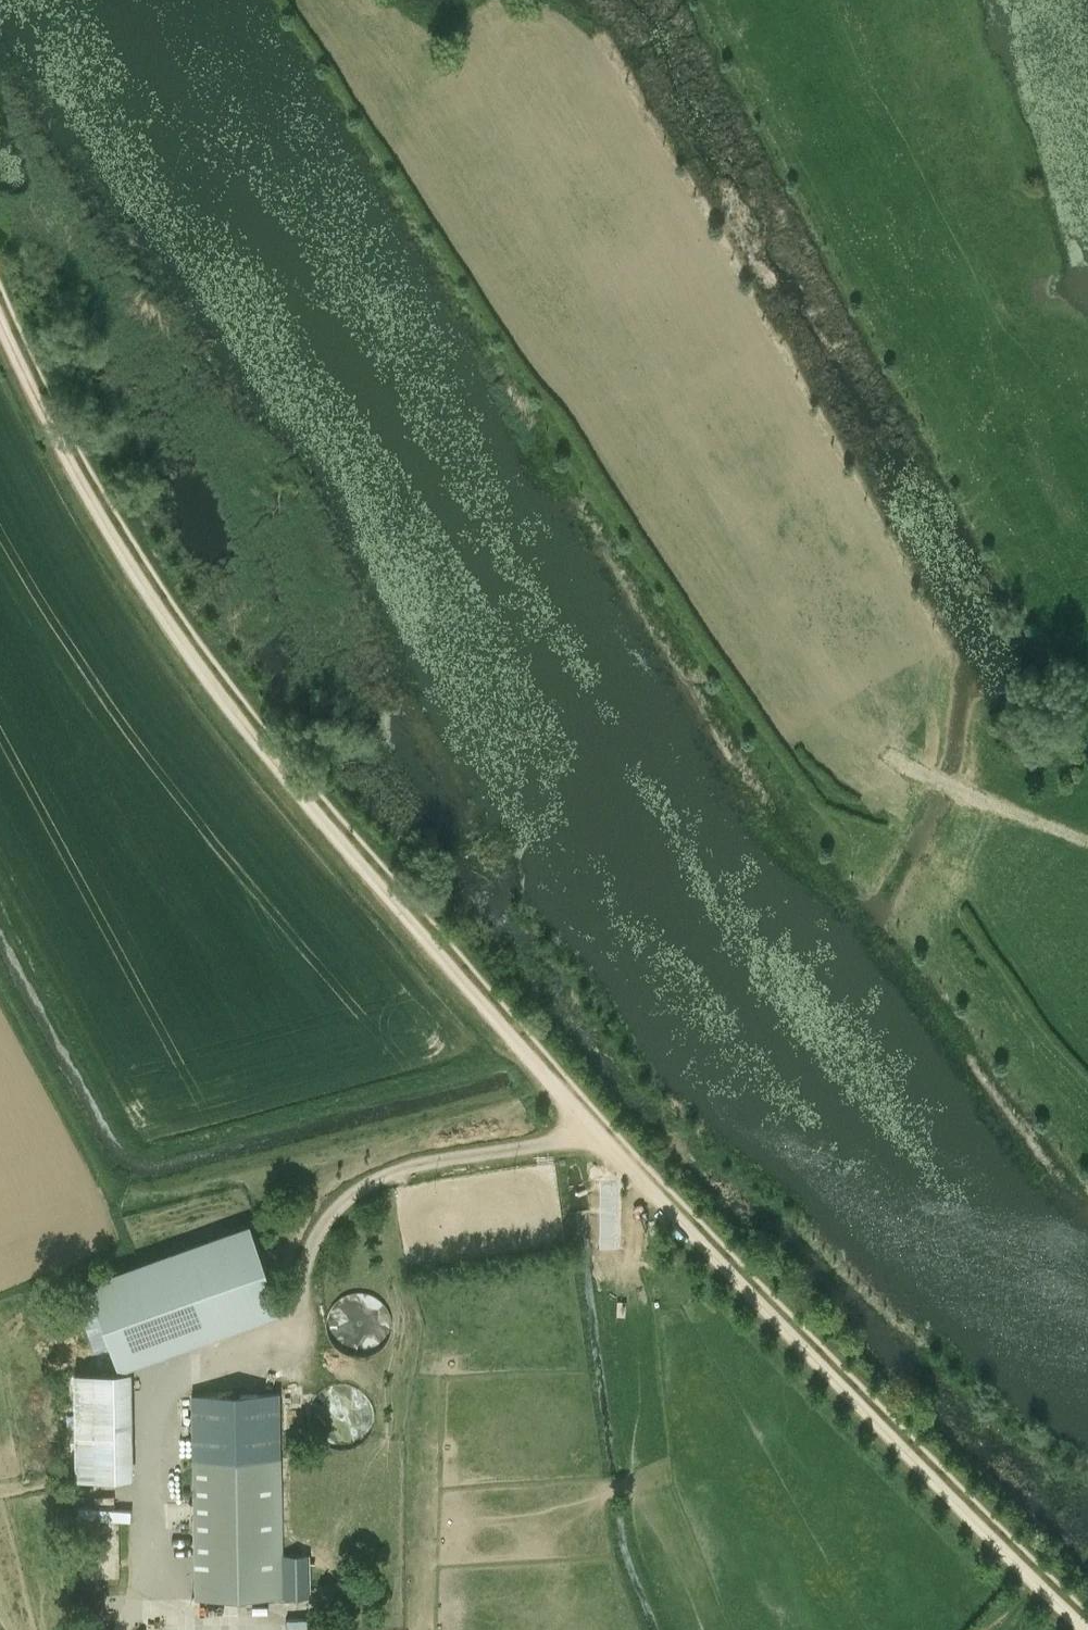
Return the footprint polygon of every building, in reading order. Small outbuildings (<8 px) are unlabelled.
[(95,1351),(110,1345),(88,1285),(73,1290),(95,1351)] [(360,1358),(364,1358),(368,1357),(373,1355),(377,1353),(380,1351),(384,1347),(389,1340),(391,1335),(393,1329),(392,1322),(391,1317),(389,1310),(387,1307),(385,1304),(383,1302),(374,1296),(371,1294),(369,1294),(363,1293),(358,1292),(352,1293),(348,1294),(343,1297),(340,1299),(337,1302),(334,1305),(331,1308),(329,1311),(328,1316),(327,1320),(327,1324),(327,1329),(327,1334),(329,1338),(331,1341),(333,1345),(337,1349),(341,1352),(343,1353),(349,1356),(351,1357),(355,1358),(360,1358)] [(132,1370),(73,1372),(76,1479),(135,1477),(132,1370)] [(348,1385),(346,1385),(343,1385),(340,1385),(334,1386),(330,1387),(327,1389),(324,1391),(321,1393),(318,1396),(315,1399),(313,1403),(311,1408),(309,1414),(309,1419),(310,1425),(311,1430),(312,1434),(316,1438),(320,1441),(323,1444),(327,1446),(332,1448),(342,1450),(348,1450),(354,1449),(358,1447),(363,1444),(366,1440),(369,1436),(371,1432),(374,1426),(375,1421),(374,1416),(374,1411),(373,1407),(371,1402),(367,1397),(364,1393),(359,1390),(355,1388),(351,1386),(348,1385)] [(310,1555),(282,1555),(281,1458),(194,1459),(195,1599),(310,1597),(310,1555)]
